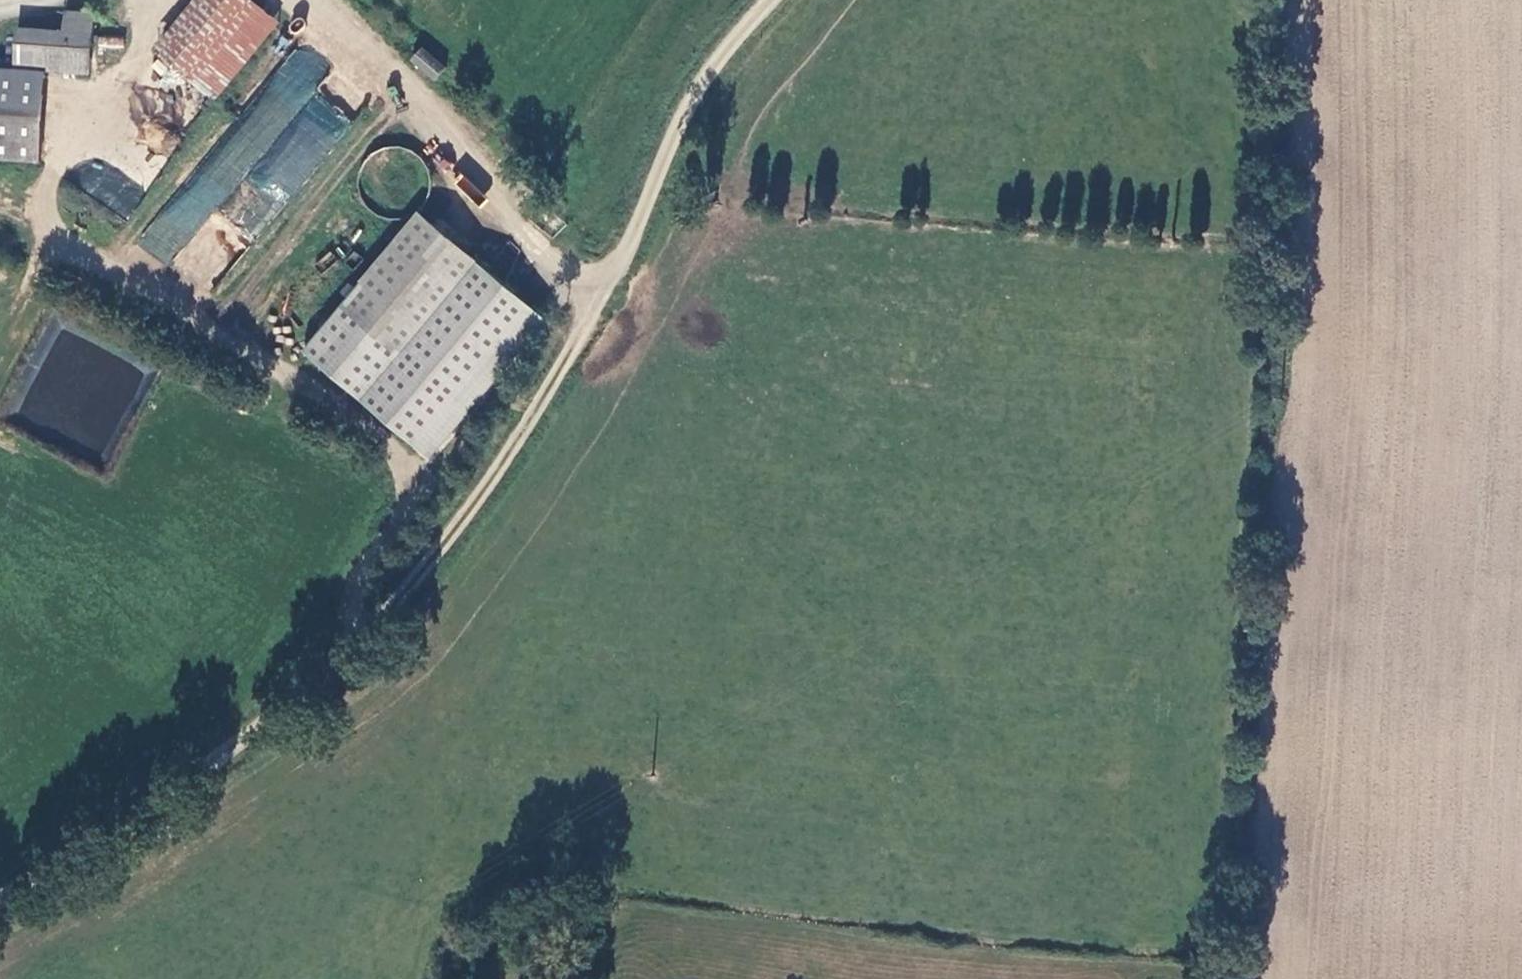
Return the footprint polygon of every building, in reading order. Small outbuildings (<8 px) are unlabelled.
[(250,0),(203,0),(158,55),(217,104),(239,121),(304,43),(250,0)] [(98,15),(68,13),(66,33),(64,74),(94,76),(98,15)] [(0,27),(0,69),(49,72),(64,74),(66,33),(0,27)] [(97,51),(123,51),(123,36),(97,36),(97,51)] [(415,65),(438,84),(448,72),(425,52),(415,65)] [(49,72),(0,69),(0,160),(42,163),(49,72)] [(129,216),(144,189),(89,159),(74,187),(129,216)] [(306,355),(404,241),(346,192),(248,306),(306,355)] [(424,216),(404,241),(306,355),(418,450),(536,311),(424,216)]
